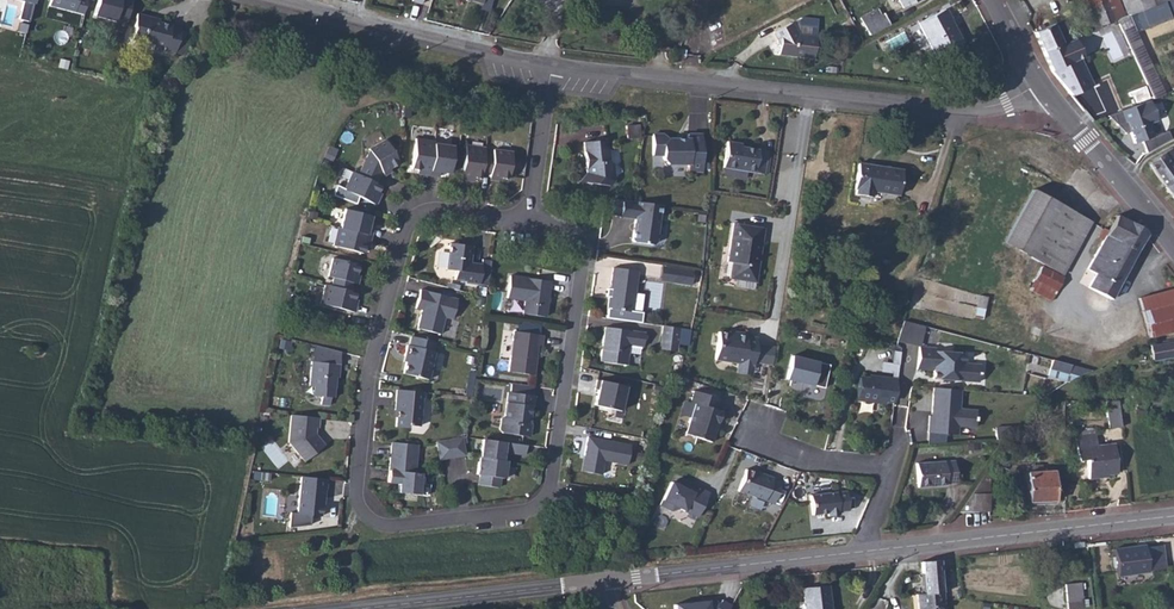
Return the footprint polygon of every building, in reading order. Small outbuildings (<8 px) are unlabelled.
[(23,2),(18,19),(31,22),(37,0),(16,0),(23,2)] [(41,5),(66,11),(69,0),(42,0),(41,5)] [(66,11),(75,13),(78,0),(69,0),(66,11)] [(91,14),(125,23),(131,0),(95,0),(91,14)] [(906,8),(922,0),(902,0),(906,8)] [(1120,22),(1130,17),(1122,0),(1079,0),(1083,11),(1089,9),(1092,15),(1098,13),(1104,29),(1120,22)] [(1133,16),(1169,0),(1126,0),(1133,16)] [(1133,16),(1140,31),(1173,16),(1173,0),(1169,0),(1133,16)] [(934,79),(942,77),(965,58),(959,45),(967,41),(949,9),(922,23),(939,56),(927,61),(934,79)] [(862,19),(870,33),(888,24),(882,14),(880,15),(878,11),(862,19)] [(157,48),(169,50),(169,49),(174,27),(175,26),(174,25),(142,18),(142,15),(131,13),(127,24),(131,25),(130,37),(157,43),(157,48)] [(1036,33),(1044,52),(1062,44),(1074,38),(1075,38),(1066,19),(1065,19),(1036,33)] [(1091,25),(1095,33),(1100,31),(1104,29),(1101,21),(1091,25)] [(792,23),(774,33),(780,44),(779,55),(814,59),(816,38),(798,35),(792,23)] [(183,29),(174,27),(169,49),(178,51),(183,29)] [(1044,52),(1051,70),(1053,74),(1074,97),(1091,90),(1094,88),(1079,58),(1083,55),(1075,38),(1074,38),(1062,44),(1044,52)] [(1162,120),(1154,99),(1116,113),(1123,134),(1131,131),(1135,144),(1157,136),(1153,124),(1162,120)] [(498,126),(499,117),(492,116),(491,125),(498,126)] [(640,125),(627,125),(628,138),(640,137),(640,125)] [(422,174),(430,175),(435,144),(435,141),(416,139),(412,169),(422,170),(422,174)] [(676,140),(664,140),(665,160),(675,160),(675,164),(680,169),(699,170),(699,176),(714,177),(713,139),(699,140),(699,144),(695,144),(695,147),(690,147),(690,144),(681,145),(676,140)] [(605,140),(583,142),(585,172),(586,183),(608,186),(613,181),(611,164),(608,161),(607,150),(606,150),(605,140)] [(724,170),(763,175),(763,173),(766,153),(766,151),(743,148),(743,144),(728,142),(724,170)] [(377,155),(365,178),(382,187),(388,175),(389,177),(406,168),(393,144),(376,153),(377,155)] [(454,146),(435,144),(430,175),(439,177),(440,172),(450,173),(454,146)] [(471,177),(481,179),(482,173),(485,154),(485,148),(466,145),(461,179),(470,181),(471,177)] [(485,154),(482,173),(490,174),(490,176),(509,179),(513,152),(494,149),(493,155),(485,154)] [(1173,159),(1151,175),(1155,182),(1167,197),(1173,193),(1173,160),(1173,159)] [(586,183),(585,172),(578,181),(586,183)] [(382,187),(365,178),(359,175),(350,193),(381,209),(385,201),(382,199),(384,196),(387,190),(382,187)] [(906,216),(913,190),(869,178),(862,203),(865,204),(863,211),(878,215),(880,209),(906,216)] [(661,205),(623,199),(620,217),(635,219),(634,223),(636,223),(635,229),(633,231),(632,240),(633,242),(652,244),(656,242),(661,205)] [(1072,237),(1083,243),(1089,232),(1030,202),(1003,255),(1060,284),(1062,285),(1074,262),(1063,256),(1072,237)] [(350,216),(345,234),(376,242),(379,233),(374,232),(376,222),(350,216)] [(761,228),(732,224),(726,262),(731,262),(729,279),(755,283),(761,228)] [(1148,245),(1143,239),(1115,225),(1106,243),(1101,241),(1096,249),(1102,252),(1087,280),(1097,284),(1090,299),(1113,311),(1148,245)] [(376,242),(343,234),(339,252),(368,260),(371,250),(374,251),(376,242)] [(1074,262),(1083,243),(1072,237),(1063,256),(1074,262)] [(480,250),(458,246),(454,273),(463,274),(461,283),(472,285),(472,286),(486,288),(489,268),(478,266),(476,266),(477,261),(479,261),(480,250)] [(339,284),(337,292),(355,297),(358,288),(360,289),(365,271),(338,264),(333,282),(339,284)] [(675,267),(662,265),(659,281),(673,282),(675,267)] [(639,271),(614,267),(607,308),(632,312),(639,271)] [(693,270),(675,267),(673,282),(690,285),(693,270)] [(1032,297),(1055,306),(1061,290),(1039,281),(1032,297)] [(559,288),(519,282),(515,304),(533,307),(531,320),(553,324),(559,288)] [(326,309),(360,318),(362,312),(358,311),(359,308),(361,298),(355,297),(337,292),(331,290),(326,309)] [(464,303),(427,295),(423,313),(429,315),(429,316),(431,316),(430,320),(428,320),(425,334),(448,339),(452,322),(459,324),(464,303)] [(1141,306),(1150,347),(1173,341),(1173,298),(1141,306)] [(680,328),(663,325),(661,340),(678,343),(680,328)] [(644,333),(604,327),(601,346),(604,346),(604,350),(601,349),(599,361),(626,365),(629,345),(642,347),(644,333)] [(687,349),(689,329),(680,328),(678,348),(687,349)] [(738,362),(752,364),(753,361),(762,362),(765,345),(755,343),(756,337),(745,336),(746,330),(736,328),(734,334),(717,331),(715,359),(738,362)] [(551,342),(521,337),(515,378),(541,382),(543,367),(541,367),(541,364),(544,362),(546,352),(550,353),(551,342)] [(678,343),(661,340),(660,349),(676,351),(678,343)] [(442,346),(418,341),(415,350),(414,350),(411,361),(414,361),(412,367),(410,378),(435,384),(441,356),(440,356),(442,346)] [(340,352),(313,344),(308,386),(313,386),(312,395),(321,396),(320,404),(329,405),(330,397),(333,397),(335,377),(337,377),(340,352)] [(1162,347),(1150,355),(1151,365),(1173,361),(1173,344),(1162,347)] [(765,345),(762,362),(772,364),(774,346),(765,345)] [(935,348),(918,347),(916,369),(934,371),(933,379),(947,380),(947,378),(962,379),(962,381),(978,382),(980,365),(964,363),(965,356),(953,353),(934,351),(935,348)] [(828,364),(791,355),(785,378),(794,380),(795,379),(800,380),(800,382),(822,387),(828,364)] [(890,362),(880,361),(879,371),(891,372),(890,378),(895,378),(897,362),(890,362)] [(751,375),(752,364),(738,362),(737,373),(751,375)] [(893,400),(895,378),(890,378),(867,375),(867,378),(858,377),(856,399),(884,401),(884,399),(893,400)] [(598,380),(591,405),(618,412),(625,387),(598,380)] [(960,389),(933,387),(931,411),(933,412),(933,415),(929,415),(927,432),(952,434),(956,433),(957,425),(975,427),(976,410),(959,408),(960,389)] [(517,389),(516,398),(539,402),(540,393),(517,389)] [(721,402),(695,390),(690,402),(694,403),(682,432),(708,443),(713,432),(711,430),(713,424),(716,425),(720,414),(716,412),(721,402)] [(428,397),(403,394),(400,414),(402,415),(401,422),(400,431),(411,433),(412,430),(424,431),(428,397)] [(508,439),(535,442),(537,429),(534,429),(535,422),(537,412),(539,413),(541,402),(539,402),(516,398),(514,398),(511,421),(507,424),(505,435),(508,439)] [(1119,405),(1106,407),(1110,435),(1123,433),(1119,405)] [(331,452),(326,445),(323,445),(321,442),(322,441),(323,434),(325,434),(327,424),(299,421),(296,449),(312,468),(331,452)] [(1014,425),(999,426),(1000,438),(1015,437),(1014,425)] [(1081,430),(1082,437),(1094,435),(1094,428),(1081,430)] [(1102,476),(1117,474),(1113,445),(1095,447),(1094,435),(1082,437),(1074,438),(1077,462),(1086,460),(1088,481),(1102,479),(1102,476)] [(630,445),(588,436),(581,471),(601,475),(604,460),(626,465),(630,445)] [(469,446),(443,450),(446,467),(472,463),(470,453),(469,446)] [(532,462),(533,452),(490,447),(488,466),(489,466),(488,471),(486,470),(485,483),(488,484),(487,493),(507,496),(509,486),(512,486),(514,469),(510,468),(511,457),(515,457),(515,460),(532,462)] [(420,480),(423,452),(397,449),(396,460),(398,460),(397,464),(396,464),(394,477),(393,489),(404,490),(403,500),(430,503),(431,495),(428,494),(429,485),(425,484),(426,481),(420,480)] [(918,485),(956,484),(954,460),(917,462),(918,485)] [(750,470),(742,491),(777,505),(785,483),(777,480),(777,478),(767,474),(766,476),(750,470)] [(1057,501),(1056,471),(1028,473),(1029,502),(1057,501)] [(698,515),(710,491),(700,486),(699,489),(681,480),(679,484),(675,482),(671,480),(660,503),(672,508),(679,506),(698,515)] [(987,483),(981,480),(963,506),(958,513),(989,511),(987,483)] [(333,486),(306,484),(303,521),(326,523),(328,505),(330,506),(331,496),(332,496),(333,486)] [(850,492),(814,496),(816,516),(831,514),(831,517),(843,516),(842,513),(852,511),(850,492)] [(1145,553),(1114,557),(1118,585),(1149,581),(1149,579),(1146,554),(1145,553)] [(1146,554),(1149,579),(1166,577),(1163,553),(1146,554)] [(945,595),(941,557),(921,560),(925,596),(945,595)] [(669,597),(669,608),(701,608),(705,608),(720,608),(730,594),(719,589),(714,594),(710,592),(669,597)] [(828,589),(805,591),(806,608),(830,608),(828,589)] [(1071,608),(1086,608),(1083,591),(1068,593),(1071,608)] [(945,595),(925,596),(917,597),(918,608),(947,608),(945,595)]
